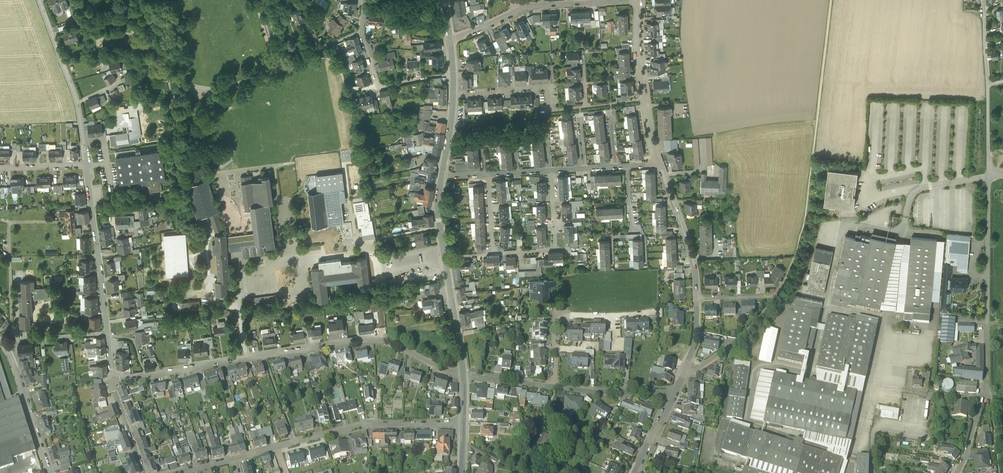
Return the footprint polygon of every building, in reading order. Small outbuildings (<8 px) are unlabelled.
[(58,11),(69,7),(66,0),(50,0),(54,12),(55,12),(58,11)] [(352,12),(354,13),(355,9),(356,3),(349,2),(347,2),(345,2),(341,1),(341,2),(340,8),(344,9),(344,10),(347,10),(347,11),(352,12)] [(670,7),(670,4),(655,5),(656,14),(667,13),(671,13),(670,7)] [(292,12),(295,23),(304,19),(302,15),(302,16),(300,9),(292,12)] [(369,23),(375,24),(376,14),(369,13),(369,19),(368,23),(369,23)] [(334,34),(335,34),(338,31),(338,30),(338,31),(337,30),(338,29),(339,29),(341,27),(341,26),(346,19),(344,17),(340,14),(337,18),(338,19),(336,21),(335,21),(335,20),(333,19),(332,19),(329,21),(330,23),(330,24),(330,25),(328,25),(327,26),(327,28),(328,28),(330,28),(330,29),(333,31),(333,33),(334,34)] [(383,14),(376,14),(375,24),(382,25),(383,14)] [(618,15),(618,26),(627,26),(627,14),(618,15)] [(514,32),(517,37),(521,35),(522,36),(525,34),(529,33),(527,30),(524,24),(523,20),(516,24),(519,30),(514,32)] [(590,24),(583,25),(583,26),(583,28),(591,28),(591,26),(591,20),(589,20),(590,21),(590,24)] [(404,38),(410,39),(410,28),(399,28),(399,33),(402,33),(402,35),(403,38),(404,38)] [(500,32),(504,39),(510,36),(511,36),(510,34),(507,28),(500,32)] [(66,43),(66,44),(78,40),(76,31),(63,35),(64,35),(67,43),(66,43)] [(497,43),(501,51),(505,49),(508,48),(505,43),(504,39),(500,32),(493,35),(496,41),(497,43)] [(305,35),(307,42),(314,39),(312,34),(312,33),(305,35)] [(346,43),(347,46),(359,41),(357,36),(345,41),(345,42),(345,41),(346,43)] [(484,38),(477,42),(481,50),(484,49),(486,53),(490,51),(488,47),(488,46),(484,38)] [(362,51),(359,41),(347,46),(349,51),(353,50),(354,53),(354,54),(362,51)] [(440,41),(432,42),(433,50),(441,49),(440,41)] [(424,51),(433,50),(432,42),(423,43),(423,44),(424,50),(424,51)] [(493,43),(488,46),(488,47),(490,51),(492,54),(497,51),(494,45),(493,43)] [(993,57),(994,60),(999,59),(998,54),(996,55),(996,52),(995,49),(987,51),(989,57),(991,56),(992,58),(993,57)] [(378,64),(379,70),(394,66),(392,60),(396,59),(394,52),(386,53),(387,60),(378,62),(378,64)] [(569,59),(569,62),(571,62),(577,62),(579,61),(578,52),(567,53),(567,59),(569,58),(569,59)] [(618,53),(619,64),(629,63),(628,52),(618,53)] [(433,64),(433,65),(442,64),(441,55),(432,55),(432,59),(433,64)] [(354,67),(355,71),(357,71),(363,69),(365,68),(362,59),(356,61),(353,61),(353,62),(355,66),(354,67)] [(466,61),(466,68),(480,67),(480,59),(470,60),(466,60),(466,61)] [(120,61),(122,69),(123,69),(126,69),(124,63),(129,62),(128,60),(123,61),(120,61)] [(407,67),(408,72),(413,72),(413,70),(417,69),(418,69),(417,62),(414,62),(414,60),(407,61),(407,67)] [(109,64),(111,70),(112,73),(122,70),(122,69),(120,61),(109,64)] [(629,75),(629,63),(619,64),(619,67),(617,67),(617,75),(624,75),(629,75)] [(131,74),(130,68),(126,69),(123,69),(125,77),(127,76),(131,74)] [(532,83),(540,82),(539,68),(536,68),(536,69),(536,70),(531,70),(531,74),(532,83)] [(542,68),(539,68),(540,82),(548,82),(547,74),(547,69),(543,69),(542,68)] [(571,77),(571,79),(580,79),(580,69),(573,69),(568,70),(568,77),(571,77)] [(112,74),(112,73),(111,70),(106,72),(107,74),(109,75),(104,79),(108,84),(116,78),(112,74)] [(498,73),(499,85),(510,85),(509,75),(509,72),(503,72),(498,73)] [(358,80),(359,84),(369,81),(367,74),(365,74),(359,76),(357,77),(357,78),(358,77),(359,80),(358,80)] [(653,82),(654,92),(667,91),(667,90),(667,81),(662,81),(653,82)] [(596,85),(597,90),(597,95),(599,95),(600,96),(602,96),(603,95),(606,95),(606,84),(602,84),(596,85)] [(427,97),(430,97),(447,97),(446,87),(435,87),(435,92),(429,92),(429,91),(425,91),(425,97),(427,97)] [(379,92),(381,99),(386,98),(390,97),(388,90),(379,92)] [(371,94),(364,95),(357,97),(359,104),(359,108),(367,106),(374,105),(373,101),(371,94)] [(97,98),(100,105),(106,102),(103,95),(97,98)] [(88,101),(91,109),(96,107),(96,106),(99,105),(99,106),(100,105),(97,98),(96,97),(88,101)] [(137,104),(136,104),(137,107),(135,110),(136,117),(137,116),(138,116),(137,109),(145,108),(144,101),(136,100),(137,104)] [(128,126),(130,138),(139,137),(140,137),(139,131),(139,130),(138,129),(138,128),(137,124),(137,123),(138,121),(138,120),(137,116),(136,117),(135,110),(137,107),(136,104),(128,105),(128,108),(124,108),(124,106),(114,107),(115,114),(114,115),(115,116),(115,119),(116,121),(117,123),(118,124),(121,121),(123,123),(122,125),(124,126),(126,126),(128,126)] [(661,134),(661,137),(669,137),(668,114),(671,114),(671,107),(657,108),(657,110),(659,110),(659,114),(658,114),(658,117),(660,117),(660,120),(658,120),(658,123),(660,123),(660,125),(658,125),(658,129),(660,129),(660,131),(658,131),(658,134),(661,134)] [(422,129),(428,130),(428,125),(430,118),(429,117),(431,110),(426,109),(424,119),(421,118),(421,120),(421,123),(423,124),(422,129)] [(435,131),(436,131),(444,133),(446,123),(437,122),(436,126),(435,131)] [(101,124),(95,125),(96,136),(103,135),(102,129),(102,124),(101,124)] [(89,136),(96,136),(95,125),(88,126),(88,130),(89,136)] [(126,126),(127,132),(109,135),(111,147),(140,142),(139,137),(130,138),(128,126),(126,126)] [(412,143),(413,146),(422,144),(422,143),(423,138),(423,139),(423,136),(422,132),(413,133),(413,136),(407,137),(409,144),(412,143)] [(442,146),(443,136),(435,134),(434,137),(430,137),(430,140),(423,139),(423,138),(422,143),(441,146),(442,146)] [(668,151),(668,152),(673,152),(674,155),(678,154),(677,142),(678,141),(677,141),(677,140),(670,140),(671,151),(668,151)] [(422,143),(422,144),(421,149),(421,151),(424,151),(425,148),(431,149),(431,148),(433,148),(432,152),(440,153),(441,146),(422,143)] [(120,184),(125,183),(165,177),(161,150),(141,153),(140,150),(139,149),(136,149),(136,150),(136,154),(116,157),(120,184)] [(637,162),(636,158),(635,158),(634,152),(628,153),(630,163),(637,162)] [(681,154),(678,154),(674,155),(673,152),(668,152),(668,153),(669,161),(672,161),(673,165),(676,165),(677,167),(682,166),(681,154)] [(406,163),(407,168),(416,166),(414,160),(418,159),(417,156),(408,159),(409,162),(406,163)] [(424,169),(435,171),(435,169),(434,168),(435,166),(436,166),(437,160),(426,158),(425,160),(424,161),(423,163),(424,165),(424,169)] [(458,171),(470,170),(469,166),(469,164),(470,164),(469,160),(465,160),(463,161),(463,164),(455,164),(456,169),(456,170),(456,171),(458,171)] [(719,166),(718,181),(718,189),(725,190),(726,166),(719,166)] [(427,179),(435,180),(437,172),(429,170),(419,168),(419,171),(419,172),(425,173),(428,173),(427,179)] [(852,207),(854,207),(855,195),(853,195),(853,193),(855,193),(856,186),(854,186),(854,183),(856,184),(858,171),(856,171),(828,168),(824,204),(840,206),(852,207)] [(415,175),(416,169),(410,170),(411,177),(414,176),(418,175),(418,174),(415,175)] [(316,182),(317,192),(339,189),(343,189),(344,189),(342,172),(315,175),(316,182)] [(244,205),(252,204),(252,208),(251,209),(252,217),(254,233),(255,238),(251,238),(240,239),(241,247),(243,247),(243,249),(242,249),(243,255),(265,253),(264,247),(275,245),(274,238),(275,238),(274,228),(272,228),(271,214),(272,214),(270,204),(268,204),(268,202),(267,199),(272,198),(269,176),(262,177),(262,180),(252,181),(241,183),(244,205)] [(166,181),(165,177),(125,183),(126,187),(136,186),(137,195),(148,193),(151,192),(162,191),(161,182),(166,181)] [(187,186),(197,218),(209,214),(214,213),(218,211),(208,179),(187,186)] [(706,180),(701,180),(700,193),(708,193),(708,180),(706,180)] [(718,193),(718,189),(718,181),(708,180),(708,193),(718,194),(718,193)] [(679,181),(680,190),(690,190),(689,181),(687,181),(679,181)] [(307,189),(308,191),(308,193),(317,192),(316,182),(314,182),(314,184),(307,185),(307,189)] [(415,192),(414,196),(432,199),(434,189),(425,187),(424,194),(418,193),(415,192)] [(343,223),(340,202),(340,199),(339,189),(317,192),(308,193),(312,227),(322,225),(328,225),(334,224),(336,224),(335,221),(339,220),(339,223),(343,223)] [(76,204),(80,204),(85,204),(84,194),(75,194),(76,200),(75,200),(75,204),(76,204)] [(431,205),(432,199),(414,196),(414,199),(418,199),(423,200),(423,203),(431,205)] [(361,227),(362,234),(374,232),(371,219),(370,220),(368,205),(364,206),(363,200),(353,202),(354,213),(356,213),(358,228),(361,227)] [(686,213),(687,213),(694,213),(697,213),(696,208),(696,205),(696,203),(693,203),(685,203),(686,213)] [(244,205),(243,205),(245,218),(252,217),(251,209),(245,209),(244,205)] [(139,210),(140,219),(141,218),(148,217),(148,214),(147,212),(147,209),(139,210)] [(67,222),(68,234),(69,234),(75,234),(75,228),(74,221),(74,213),(73,210),(59,211),(60,218),(65,217),(65,219),(66,222),(67,222)] [(88,211),(77,213),(78,218),(79,223),(90,222),(88,211)] [(142,222),(143,226),(153,224),(152,220),(152,217),(151,213),(148,214),(148,217),(141,218),(142,222)] [(215,233),(220,233),(214,213),(209,214),(215,233)] [(423,216),(423,218),(424,218),(425,225),(433,224),(432,215),(431,215),(431,214),(423,216)] [(419,226),(425,225),(424,218),(423,218),(420,219),(420,218),(411,220),(412,221),(412,227),(419,226)] [(700,223),(700,239),(711,239),(710,223),(700,223)] [(99,230),(100,237),(110,235),(109,229),(109,228),(104,229),(99,230)] [(872,232),(871,237),(896,242),(897,237),(872,232)] [(226,233),(220,233),(215,233),(215,243),(212,243),(213,253),(216,253),(218,280),(215,280),(216,294),(227,293),(226,280),(231,279),(230,271),(229,271),(227,253),(227,251),(226,236),(226,233)] [(249,233),(235,235),(237,248),(241,247),(240,239),(251,238),(249,233)] [(417,244),(424,243),(423,235),(423,233),(416,234),(416,238),(415,238),(416,240),(417,241),(417,244)] [(163,235),(166,277),(188,275),(187,263),(185,263),(185,255),(187,255),(185,234),(163,235)] [(426,234),(423,235),(424,243),(426,243),(431,242),(430,234),(426,234)] [(831,302),(881,313),(896,242),(871,237),(871,236),(871,237),(856,234),(855,238),(845,236),(831,302)] [(111,243),(110,235),(100,237),(101,244),(106,244),(111,243)] [(243,247),(241,247),(237,248),(235,235),(226,236),(227,251),(242,249),(243,249),(243,247)] [(904,321),(929,323),(931,299),(937,239),(911,237),(911,243),(905,315),(904,321)] [(118,246),(119,253),(130,252),(130,251),(130,247),(129,244),(129,242),(128,238),(117,239),(118,246)] [(957,265),(968,266),(970,240),(950,238),(948,264),(952,264),(957,265)] [(711,252),(711,239),(700,239),(700,252),(711,252)] [(937,239),(931,299),(941,300),(946,240),(937,239)] [(881,313),(905,315),(911,243),(896,242),(881,313)] [(815,248),(813,259),(831,262),(833,252),(815,248)] [(506,263),(506,268),(507,268),(511,268),(515,267),(515,257),(506,258),(506,263)] [(350,262),(351,269),(357,268),(358,280),(357,280),(358,285),(361,285),(361,289),(369,288),(365,258),(357,259),(357,261),(350,262)] [(831,262),(813,259),(813,258),(810,273),(807,273),(803,282),(801,290),(824,295),(831,262)] [(323,265),(324,267),(324,272),(351,269),(350,262),(341,263),(341,259),(326,261),(326,265),(323,265)] [(80,261),(80,271),(93,270),(93,266),(92,266),(92,260),(86,261),(80,261)] [(108,272),(116,271),(116,270),(115,262),(114,262),(107,263),(108,272)] [(764,278),(764,285),(775,285),(783,270),(776,266),(773,273),(775,274),(773,276),(771,276),(770,276),(764,276),(764,278)] [(328,300),(326,284),(325,284),(324,272),(324,267),(312,269),(316,302),(328,300)] [(351,269),(324,272),(325,284),(326,284),(326,283),(335,282),(335,283),(336,283),(336,282),(357,279),(357,280),(358,280),(357,268),(351,269)] [(941,304),(950,304),(951,292),(951,291),(948,290),(948,289),(949,276),(944,275),(941,304)] [(731,285),(731,287),(735,287),(735,285),(735,279),(735,276),(734,276),(724,276),(724,286),(731,285)] [(746,276),(746,285),(757,285),(757,283),(757,276),(756,276),(746,276)] [(704,279),(705,287),(716,286),(716,281),(716,277),(709,277),(709,279),(704,279)] [(675,297),(683,297),(683,289),(682,289),(682,278),(674,278),(674,286),(677,286),(677,289),(675,289),(675,297)] [(952,278),(951,289),(954,290),(962,290),(962,287),(966,287),(968,286),(968,284),(967,283),(966,283),(967,278),(962,278),(962,279),(952,278)] [(109,281),(110,290),(118,289),(118,285),(117,279),(109,281)] [(542,298),(542,300),(548,300),(547,289),(547,286),(547,281),(547,279),(544,279),(544,281),(531,281),(531,287),(533,287),(533,291),(531,291),(531,297),(535,296),(535,294),(539,294),(539,298),(542,298)] [(32,314),(32,299),(31,290),(34,289),(34,281),(21,281),(22,296),(23,314),(20,314),(19,314),(20,327),(30,327),(30,314),(32,314)] [(424,293),(424,294),(426,293),(431,292),(430,291),(439,290),(438,282),(429,284),(430,289),(423,290),(424,293)] [(306,287),(290,287),(290,297),(306,296),(306,287)] [(47,288),(34,289),(31,290),(32,299),(48,298),(47,293),(47,288)] [(272,305),(271,295),(247,298),(248,308),(272,305)] [(807,366),(808,366),(816,331),(816,330),(810,328),(814,312),(820,314),(822,302),(795,296),(790,304),(779,353),(777,360),(802,365),(804,366),(807,366)] [(135,306),(135,307),(137,306),(141,306),(144,305),(143,299),(144,298),(144,297),(143,297),(137,298),(134,298),(135,306)] [(123,300),(124,308),(135,306),(134,298),(123,300)] [(433,304),(433,307),(442,306),(440,299),(437,300),(432,301),(432,298),(427,299),(422,300),(423,306),(424,309),(429,308),(428,305),(433,304)] [(179,302),(180,311),(200,309),(199,300),(179,302)] [(742,310),(742,314),(743,314),(747,314),(747,311),(755,311),(755,303),(742,303),(742,310)] [(940,314),(949,315),(949,314),(949,311),(950,304),(941,304),(940,314)] [(724,305),(724,316),(732,315),(732,313),(736,313),(736,310),(736,305),(724,305)] [(135,307),(135,306),(124,308),(125,315),(136,313),(135,307)] [(442,306),(433,307),(434,314),(443,313),(442,306)] [(712,316),(712,318),(717,317),(717,311),(717,307),(705,307),(705,316),(712,316)] [(817,325),(820,314),(814,312),(810,328),(816,330),(817,325)] [(674,327),(681,327),(681,326),(683,326),(683,318),(683,315),(683,314),(679,314),(679,313),(677,313),(670,313),(669,313),(669,320),(670,320),(674,320),(674,327)] [(364,315),(365,319),(367,332),(374,331),(372,323),(369,323),(368,319),(372,319),(371,314),(364,315)] [(469,317),(469,320),(470,320),(474,319),(475,322),(475,323),(476,323),(477,323),(477,325),(485,324),(484,320),(482,320),(481,315),(480,315),(476,316),(469,317)] [(817,368),(866,379),(878,321),(857,316),(857,318),(849,316),(848,320),(828,315),(826,327),(824,333),(817,368)] [(626,326),(626,334),(648,333),(648,324),(648,319),(647,319),(639,319),(638,317),(635,318),(635,319),(626,320),(626,326)] [(941,342),(953,343),(955,318),(943,317),(941,342)] [(89,318),(89,326),(100,326),(100,318),(93,318),(89,318)] [(328,318),(330,332),(343,330),(342,320),(342,318),(337,319),(333,319),(333,318),(328,318)] [(1,326),(4,329),(10,323),(6,319),(4,322),(1,326)] [(126,321),(127,331),(137,328),(136,326),(135,319),(126,321)] [(359,333),(367,332),(365,319),(360,319),(360,324),(358,325),(359,333)] [(539,338),(539,340),(544,340),(544,338),(546,338),(545,331),(547,331),(547,324),(544,324),(544,321),(535,322),(535,328),(533,328),(533,334),(535,334),(535,338),(539,338)] [(591,322),(591,326),(591,336),(604,336),(605,336),(605,333),(605,322),(591,322)] [(226,334),(225,326),(219,327),(214,328),(215,335),(226,334)] [(582,342),(582,338),(582,326),(581,326),(581,328),(578,328),(578,327),(572,327),(572,328),(568,328),(567,332),(566,332),(566,333),(567,333),(567,336),(566,336),(566,337),(567,337),(567,341),(572,342),(578,342),(582,342)] [(591,326),(582,326),(582,338),(591,338),(591,336),(591,326)] [(312,336),(312,337),(322,336),(321,327),(315,328),(311,329),(311,330),(312,336)] [(759,360),(771,363),(778,331),(766,328),(759,360)] [(293,334),(294,341),(304,339),(303,332),(297,333),(293,334)] [(148,343),(148,335),(141,336),(141,337),(140,337),(140,338),(135,339),(136,344),(137,349),(141,348),(140,344),(148,343)] [(706,335),(704,345),(718,348),(720,339),(710,337),(711,336),(706,335)] [(206,342),(207,348),(213,347),(212,336),(203,337),(204,342),(205,341),(205,342),(206,342)] [(90,345),(90,348),(96,347),(105,346),(104,337),(96,338),(97,344),(90,345)] [(625,339),(624,352),(631,352),(632,340),(625,339)] [(55,343),(56,354),(68,353),(67,344),(67,342),(55,343)] [(194,344),(195,355),(208,354),(207,348),(206,342),(205,342),(206,345),(201,346),(200,346),(199,343),(194,344)] [(19,354),(33,353),(32,352),(31,352),(31,346),(33,345),(33,343),(26,344),(26,343),(22,343),(22,344),(18,345),(19,354)] [(105,346),(96,347),(97,354),(97,359),(106,358),(105,346)] [(965,346),(952,350),(947,351),(949,357),(954,356),(962,353),(963,354),(967,353),(971,353),(972,346),(965,346)] [(96,355),(97,354),(96,347),(90,348),(87,348),(87,357),(88,357),(96,357),(96,355)] [(183,359),(184,360),(188,360),(189,359),(188,352),(188,348),(187,348),(178,349),(179,359),(183,359)] [(356,350),(357,360),(368,358),(367,353),(366,348),(356,350)] [(337,361),(344,359),(345,361),(347,363),(352,363),(349,350),(344,351),(344,352),(341,353),(341,352),(335,353),(336,357),(337,361)] [(527,375),(532,375),(537,375),(541,375),(541,370),(539,370),(539,367),(545,367),(545,356),(546,356),(546,351),(544,351),(538,351),(534,351),(534,352),(535,360),(533,360),(531,360),(530,360),(531,368),(526,368),(526,371),(527,371),(527,375)] [(116,353),(117,361),(128,360),(128,352),(123,352),(116,353)] [(951,364),(952,365),(956,364),(969,360),(967,353),(963,354),(962,353),(954,356),(949,357),(949,358),(951,364)] [(319,365),(320,369),(326,367),(325,363),(326,362),(326,360),(324,359),(323,354),(310,358),(311,363),(313,367),(317,366),(319,365)] [(512,355),(511,355),(504,354),(503,363),(509,363),(510,360),(511,360),(512,355)] [(578,368),(587,369),(588,356),(585,356),(572,355),(573,355),(572,365),(571,365),(578,366),(578,368)] [(33,357),(28,358),(28,367),(36,366),(35,357),(33,357)] [(615,369),(623,369),(624,360),(624,359),(624,357),(623,357),(615,357),(605,357),(605,361),(606,361),(606,362),(608,362),(609,362),(609,364),(615,364),(615,369)] [(20,368),(28,367),(28,358),(20,358),(20,368)] [(62,361),(63,373),(69,372),(68,363),(68,362),(68,360),(66,361),(65,358),(60,359),(60,362),(62,361)] [(290,366),(292,371),(302,368),(299,358),(289,361),(290,364),(290,366)] [(675,360),(666,358),(663,369),(665,370),(672,371),(675,360)] [(129,367),(128,360),(117,361),(117,369),(124,368),(130,368),(130,367),(129,367)] [(273,363),(276,376),(278,376),(277,375),(277,374),(276,375),(276,373),(285,371),(284,366),(284,365),(283,360),(273,363)] [(727,417),(742,420),(750,363),(735,361),(727,417)] [(155,369),(154,364),(154,362),(151,362),(144,363),(146,371),(155,369)] [(390,362),(389,367),(387,371),(388,371),(398,374),(400,367),(400,365),(390,362)] [(305,365),(307,372),(314,370),(313,367),(311,363),(305,365)] [(13,465),(11,459),(35,451),(19,398),(17,398),(12,400),(11,398),(0,364),(0,469),(13,465)] [(253,367),(257,376),(265,373),(263,369),(261,364),(253,367)] [(389,367),(380,364),(378,370),(379,370),(378,374),(386,376),(388,371),(387,371),(389,367)] [(714,376),(718,377),(718,375),(721,375),(723,365),(719,364),(718,368),(714,367),(714,368),(710,367),(709,371),(707,371),(707,376),(708,376),(712,377),(713,376),(714,376)] [(96,373),(96,376),(107,375),(107,365),(90,366),(90,370),(92,370),(93,370),(93,372),(96,371),(96,373)] [(243,366),(236,369),(240,379),(247,377),(248,376),(247,372),(246,371),(247,371),(247,370),(246,368),(245,366),(243,366)] [(663,369),(652,367),(651,373),(664,376),(665,370),(663,369)] [(239,379),(240,379),(236,369),(236,368),(233,369),(233,368),(228,370),(230,376),(230,378),(231,378),(232,381),(235,380),(235,379),(239,378),(239,379)] [(857,392),(863,393),(866,379),(817,368),(817,380),(816,383),(857,392)] [(952,377),(978,380),(980,370),(978,370),(976,369),(962,368),(961,370),(957,370),(953,370),(952,377)] [(216,372),(216,373),(218,381),(224,380),(221,370),(216,372)] [(764,423),(774,374),(762,371),(751,420),(764,423)] [(22,373),(25,381),(33,379),(39,378),(38,374),(34,375),(33,372),(22,373)] [(409,381),(419,384),(422,375),(412,372),(411,375),(409,381)] [(923,377),(922,379),(923,379),(922,384),(921,384),(921,385),(928,386),(929,378),(930,373),(922,372),(922,377),(923,377)] [(219,383),(218,381),(216,373),(206,376),(207,379),(209,386),(209,387),(219,383)] [(805,432),(846,441),(857,392),(816,383),(817,380),(810,379),(809,382),(804,381),(801,380),(774,374),(764,423),(769,424),(781,427),(805,432)] [(192,386),(193,390),(199,388),(200,388),(198,383),(196,375),(183,379),(185,389),(186,389),(192,386)] [(670,384),(671,378),(664,376),(660,375),(659,379),(658,381),(670,384)] [(921,387),(921,385),(921,384),(922,384),(923,379),(922,379),(917,379),(917,375),(914,375),(912,387),(922,388),(921,387)] [(434,387),(440,389),(443,378),(437,376),(434,387)] [(449,379),(443,378),(440,389),(445,391),(449,379)] [(34,382),(33,379),(25,381),(27,387),(35,385),(34,382)] [(178,392),(179,395),(183,394),(179,381),(172,383),(173,388),(175,393),(178,392)] [(207,389),(206,387),(204,381),(198,383),(200,388),(199,388),(201,391),(207,389)] [(951,391),(953,388),(953,385),(952,382),(949,381),(946,381),(943,383),(942,386),(943,389),(945,391),(948,392),(951,391)] [(956,392),(976,394),(977,383),(957,381),(956,392)] [(165,382),(156,383),(158,394),(163,393),(163,392),(167,391),(166,386),(165,382)] [(487,387),(473,385),(472,394),(478,395),(481,395),(480,398),(486,399),(487,390),(487,387)] [(330,394),(332,402),(339,400),(340,404),(341,404),(341,405),(345,404),(346,403),(341,386),(329,390),(330,392),(330,394)] [(95,394),(96,401),(99,400),(105,399),(106,399),(104,390),(105,390),(104,387),(91,389),(92,394),(95,394)] [(122,399),(128,397),(125,388),(125,387),(117,390),(121,399),(122,399)] [(127,387),(125,388),(128,397),(131,396),(140,393),(138,389),(129,392),(127,387)] [(368,402),(369,403),(371,401),(373,401),(372,390),(372,389),(370,390),(370,387),(365,387),(366,391),(364,392),(365,402),(368,402)] [(504,396),(507,396),(508,389),(498,388),(497,391),(497,395),(498,395),(504,396)] [(495,391),(487,390),(486,399),(494,399),(494,397),(495,391)] [(312,393),(314,399),(321,397),(319,391),(312,393)] [(565,393),(558,392),(557,400),(564,401),(565,393)] [(863,393),(857,392),(846,441),(852,442),(863,393)] [(33,397),(35,405),(47,402),(44,394),(41,395),(33,397)] [(536,395),(526,394),(525,400),(528,401),(528,402),(531,403),(531,405),(539,406),(539,405),(545,405),(546,398),(540,398),(537,397),(537,395),(536,395)] [(582,399),(566,397),(564,412),(569,413),(569,410),(580,411),(582,399)] [(234,401),(225,404),(228,412),(236,410),(234,401)] [(345,404),(341,405),(343,411),(343,414),(357,410),(357,409),(355,401),(346,403),(345,404)] [(620,407),(626,409),(629,403),(624,401),(620,407)] [(638,424),(644,426),(647,417),(650,418),(653,410),(650,409),(652,406),(648,404),(647,406),(644,405),(636,401),(635,405),(633,410),(643,414),(638,424)] [(955,401),(955,411),(954,416),(966,417),(967,410),(967,402),(955,401)] [(49,409),(47,402),(35,405),(38,413),(45,411),(49,410),(49,409)] [(597,414),(605,419),(610,412),(601,406),(602,405),(597,402),(589,415),(594,419),(596,415),(597,414)] [(126,415),(136,412),(134,408),(131,409),(129,403),(123,406),(126,415)] [(637,424),(638,424),(643,414),(633,410),(635,405),(629,403),(626,409),(641,415),(637,424)] [(338,412),(343,411),(341,405),(332,407),(336,422),(340,421),(338,412)] [(108,411),(103,413),(104,416),(117,411),(115,406),(107,409),(108,411)] [(321,407),(322,411),(325,423),(325,425),(330,424),(328,417),(328,418),(327,414),(325,406),(321,407)] [(683,415),(689,415),(689,413),(695,413),(695,406),(688,406),(683,406),(683,415)] [(881,417),(898,419),(899,409),(877,406),(876,409),(882,410),(881,417)] [(119,417),(117,411),(104,416),(101,417),(97,418),(98,421),(98,422),(110,417),(111,420),(119,417)] [(136,425),(141,423),(139,418),(137,412),(127,415),(130,424),(132,423),(133,426),(136,425)] [(679,423),(684,425),(685,421),(686,419),(682,417),(681,418),(674,416),(672,421),(679,423)] [(242,420),(243,426),(254,422),(252,417),(242,420)] [(294,421),(297,433),(313,429),(312,423),(313,423),(311,417),(310,417),(304,419),(304,420),(300,421),(300,420),(294,421)] [(40,429),(49,426),(48,422),(47,419),(38,422),(40,429)] [(732,421),(730,425),(749,431),(751,427),(732,421)] [(136,425),(139,432),(145,430),(143,426),(142,422),(141,423),(136,425)] [(275,425),(277,430),(284,428),(284,426),(282,422),(275,425)] [(846,466),(845,466),(847,461),(843,460),(832,457),(834,451),(803,441),(796,439),(795,439),(787,437),(786,442),(749,431),(730,425),(722,452),(747,460),(747,459),(752,461),(749,468),(764,472),(844,472),(846,466)] [(51,433),(50,429),(49,427),(49,426),(40,429),(42,436),(51,433)] [(210,448),(211,451),(217,450),(214,440),(213,436),(210,427),(206,429),(211,447),(210,448)] [(285,427),(284,428),(277,430),(279,438),(288,435),(285,427)] [(133,434),(136,442),(145,439),(144,437),(143,435),(146,435),(146,436),(151,434),(149,428),(145,430),(139,432),(133,434)] [(240,452),(240,453),(246,451),(245,448),(243,442),(243,443),(242,440),(241,434),(239,435),(237,428),(233,429),(235,436),(236,437),(240,452)] [(257,432),(258,435),(261,447),(266,446),(264,438),(269,437),(267,429),(261,431),(257,432)] [(484,438),(485,438),(490,438),(493,438),(493,429),(481,429),(481,435),(480,436),(481,438),(482,438),(484,438)] [(109,432),(106,432),(108,441),(109,441),(111,441),(118,439),(118,437),(119,437),(118,430),(109,432)] [(641,433),(634,430),(632,432),(629,439),(638,443),(640,438),(639,438),(641,433)] [(384,432),(385,446),(385,449),(385,452),(388,452),(388,440),(392,440),(392,439),(396,439),(396,440),(397,440),(397,433),(397,431),(384,432)] [(414,440),(431,440),(431,431),(414,432),(414,440)] [(449,441),(453,441),(453,434),(452,434),(452,433),(451,433),(451,432),(450,432),(438,431),(438,440),(449,441)] [(667,438),(678,442),(680,435),(669,431),(667,438)] [(381,446),(385,446),(384,432),(373,432),(373,440),(381,440),(381,446)] [(405,445),(411,444),(411,442),(414,442),(414,440),(414,432),(405,432),(404,433),(405,440),(405,442),(405,445)] [(843,460),(847,461),(852,442),(846,441),(805,432),(803,441),(834,451),(832,457),(843,460)] [(190,447),(194,446),(197,444),(197,442),(196,442),(195,436),(194,433),(187,435),(188,438),(187,438),(190,447)] [(255,449),(261,447),(258,435),(255,436),(254,433),(252,433),(249,434),(251,441),(253,441),(255,449)] [(542,433),(541,434),(539,439),(539,440),(538,442),(543,444),(544,443),(546,444),(549,438),(544,436),(545,434),(542,433)] [(118,439),(120,443),(127,440),(125,434),(119,437),(118,437),(118,439)] [(351,443),(353,450),(360,449),(361,449),(361,447),(360,446),(366,444),(364,438),(364,435),(350,438),(351,443)] [(980,436),(981,447),(991,447),(991,435),(980,436)] [(230,452),(231,455),(240,452),(236,437),(235,436),(231,437),(233,444),(234,444),(234,445),(233,445),(229,446),(230,452)] [(180,466),(185,464),(181,451),(179,443),(178,440),(177,438),(173,439),(175,445),(175,444),(176,446),(179,455),(179,457),(177,458),(180,466)] [(136,442),(139,451),(142,450),(148,448),(148,447),(145,439),(136,442)] [(131,450),(127,440),(120,443),(121,446),(123,452),(123,453),(131,450)] [(436,445),(436,448),(449,449),(449,445),(449,441),(438,440),(438,444),(437,444),(437,445),(436,445)] [(331,445),(332,450),(332,451),(333,451),(334,455),(334,456),(335,460),(340,458),(340,457),(339,454),(346,452),(344,445),(344,442),(331,445)] [(619,442),(617,445),(615,450),(619,452),(619,453),(620,453),(621,453),(622,451),(632,456),(635,450),(623,444),(619,442)] [(198,445),(197,444),(194,446),(194,447),(192,447),(194,453),(196,461),(202,459),(198,445)] [(201,444),(198,445),(202,459),(208,458),(207,457),(205,450),(205,449),(203,450),(201,444)] [(473,450),(488,458),(490,455),(473,445),(473,446),(473,450)] [(320,447),(320,446),(317,447),(317,448),(315,448),(318,459),(325,457),(324,453),(322,446),(320,447)] [(47,452),(49,458),(57,455),(67,453),(69,452),(68,449),(68,448),(60,450),(56,451),(55,449),(54,450),(47,452)] [(311,449),(308,450),(310,456),(311,460),(318,459),(315,448),(314,448),(311,449)] [(437,452),(437,456),(442,456),(448,457),(449,457),(449,453),(449,449),(436,448),(436,450),(437,450),(437,452)] [(664,458),(669,459),(669,457),(677,458),(678,451),(666,448),(664,458)] [(960,453),(953,448),(951,451),(949,454),(948,456),(955,460),(960,453)] [(186,455),(184,449),(181,451),(185,464),(191,463),(191,462),(188,455),(188,454),(186,455)] [(140,453),(144,463),(151,460),(148,454),(147,451),(143,452),(140,453)] [(297,453),(295,453),(298,464),(304,462),(303,458),(302,452),(299,452),(296,453),(297,453)] [(68,456),(67,453),(57,455),(49,458),(51,464),(59,461),(60,461),(61,466),(70,464),(70,463),(69,458),(68,458),(66,458),(65,457),(68,456)] [(291,454),(288,455),(290,461),(291,466),(298,464),(295,453),(293,454),(293,453),(290,454),(291,454)] [(266,463),(267,470),(272,469),(271,462),(269,454),(261,456),(263,464),(266,463)] [(974,456),(976,469),(990,468),(988,454),(979,455),(974,456)] [(110,458),(111,463),(120,461),(127,458),(125,455),(116,457),(110,458)] [(488,458),(496,463),(498,459),(490,455),(488,458)] [(129,468),(136,465),(133,456),(127,458),(120,461),(123,470),(124,469),(129,468)] [(869,456),(858,456),(857,472),(869,472),(869,456)] [(167,464),(167,465),(176,462),(174,457),(166,459),(167,464)] [(607,470),(610,472),(612,472),(623,472),(624,472),(617,468),(616,470),(615,470),(616,468),(617,466),(609,462),(608,465),(609,465),(607,470)] [(155,466),(154,463),(145,466),(148,472),(157,472),(155,466)] [(938,469),(944,472),(946,472),(949,469),(941,464),(940,466),(938,469)] [(244,472),(252,472),(251,465),(242,467),(244,472)]
